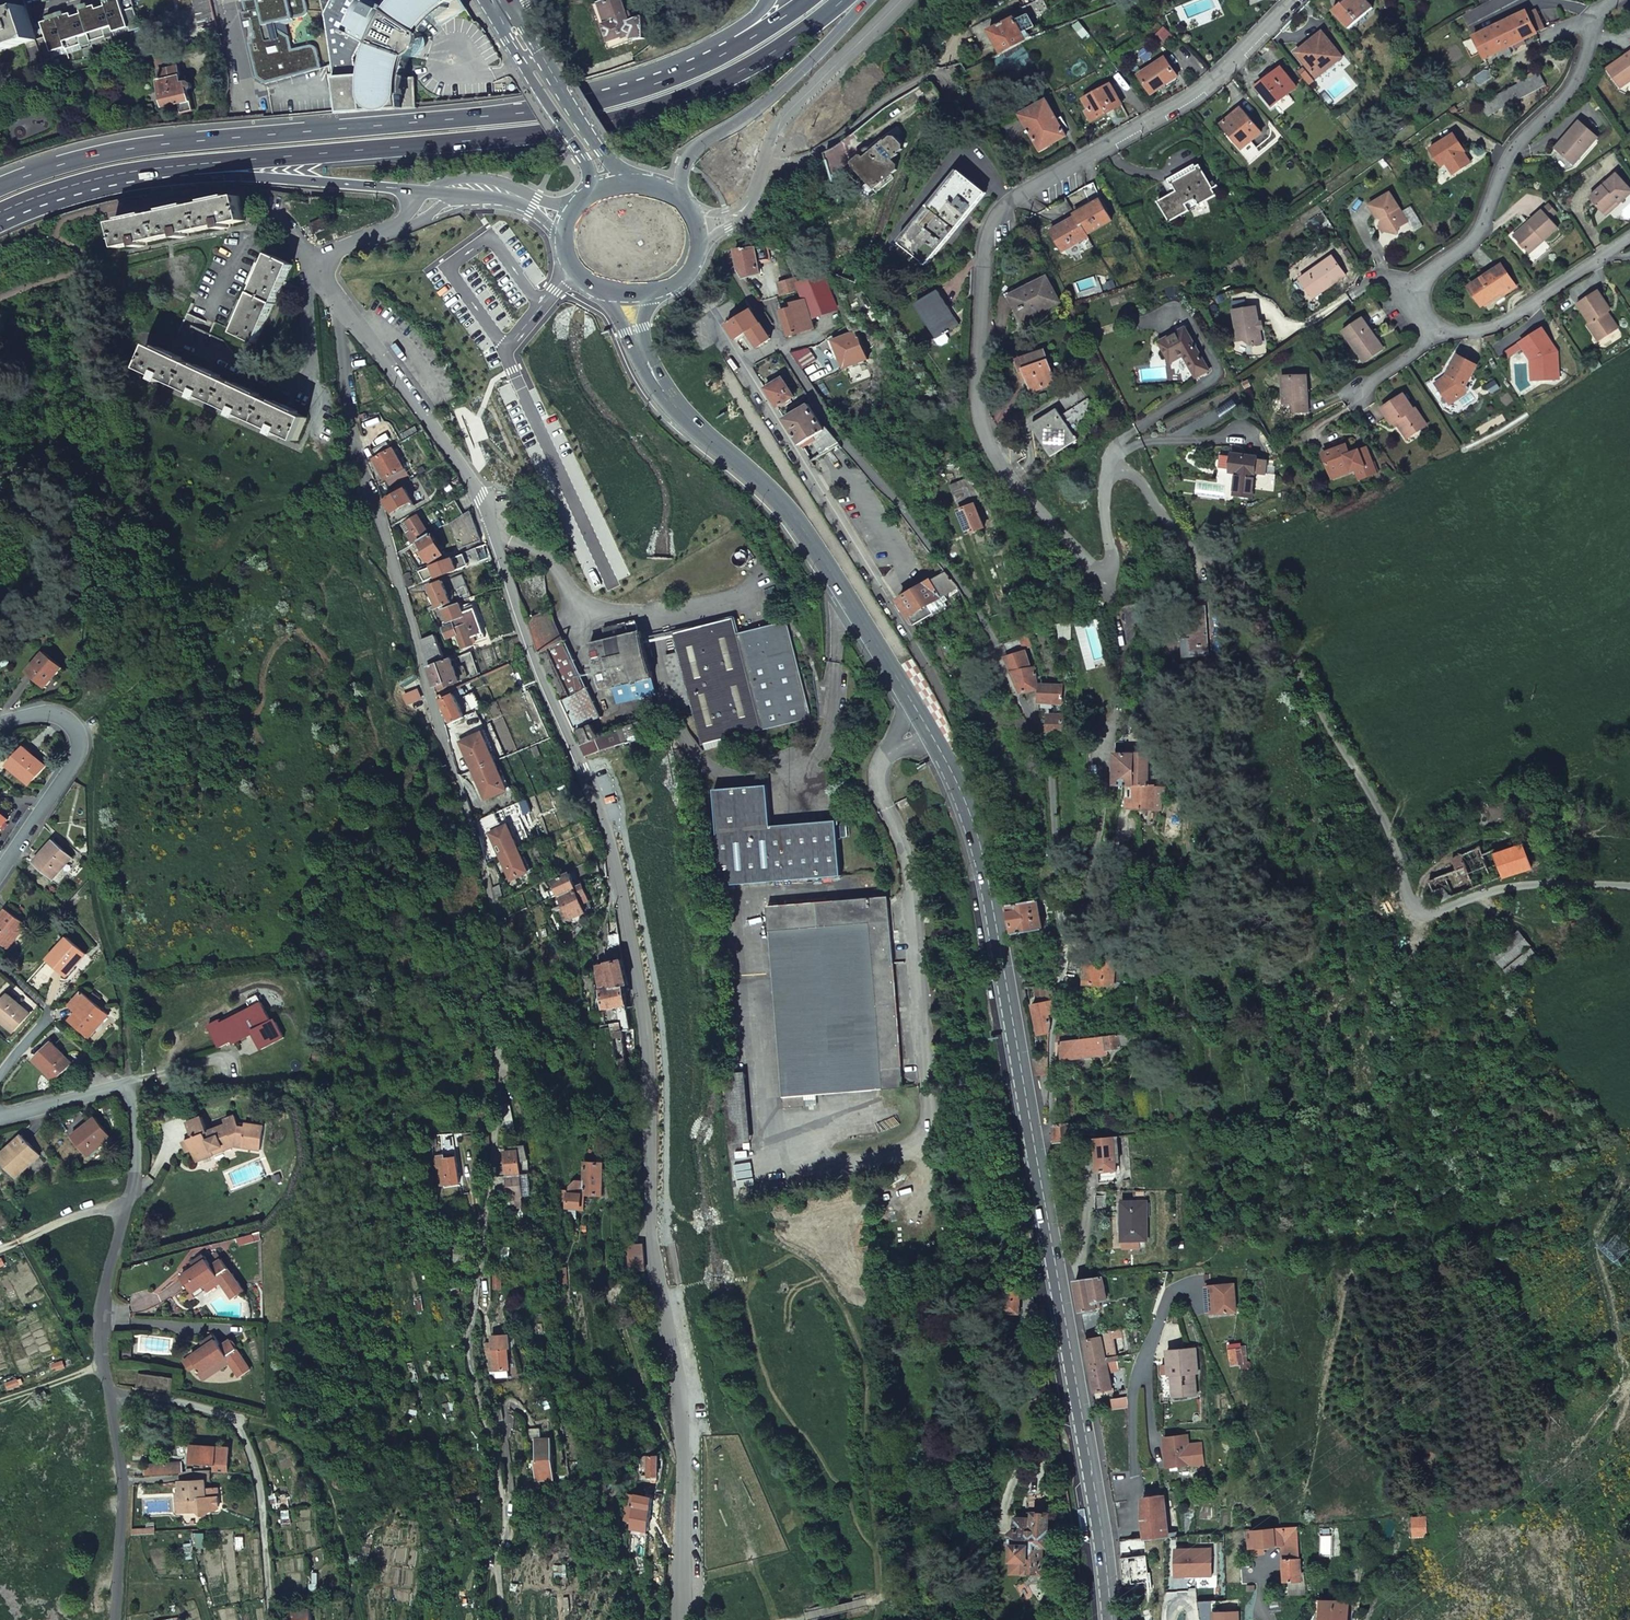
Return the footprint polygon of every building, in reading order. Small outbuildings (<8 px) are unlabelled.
[(128,28),(129,32),(141,29),(134,8),(123,11),(120,0),(115,0),(105,3),(109,16),(100,19),(95,6),(80,11),(85,24),(75,27),(71,14),(41,23),(46,37),(36,41),(43,63),(54,60),(51,53),(65,48),(66,50),(80,46),(81,48),(92,45),(91,42),(105,38),(106,40),(116,37),(114,33),(128,28)] [(201,29),(216,26),(211,0),(194,0),(201,29)] [(244,0),(246,12),(242,13),(244,22),(251,21),(252,27),(252,34),(252,43),(249,44),(257,79),(266,84),(291,76),(322,68),(318,51),(317,49),(316,48),(316,47),(315,46),(314,46),(313,46),(311,46),(310,46),(293,49),(290,36),(279,29),(278,22),(304,17),(305,17),(306,16),(307,15),(308,14),(308,13),(309,12),(309,11),(309,9),(307,0),(245,0),(244,0)] [(391,13),(381,8),(386,0),(322,0),(326,19),(331,55),(333,63),(333,65),(332,65),(334,73),(339,112),(339,114),(417,108),(415,79),(401,79),(406,68),(407,62),(408,57),(411,58),(415,48),(423,35),(421,34),(425,28),(431,21),(436,17),(442,26),(468,10),(461,0),(402,0),(401,1),(398,4),(391,13)] [(615,41),(617,47),(639,40),(651,39),(650,17),(639,21),(636,14),(633,15),(628,0),(614,0),(605,3),(612,23),(608,24),(615,41)] [(1043,0),(1025,0),(1020,3),(1027,18),(1047,7),(1043,0)] [(1365,0),(1345,0),(1332,11),(1348,29),(1372,8),(1365,0)] [(36,41),(26,7),(15,11),(14,8),(11,10),(6,11),(7,14),(0,16),(0,52),(36,41)] [(1526,11),(1473,37),(1483,59),(1514,44),(1522,40),(1536,33),(1526,11)] [(1027,40),(1015,17),(989,31),(1001,54),(1027,40)] [(1342,57),(1321,32),(1296,53),(1317,78),(1342,57)] [(1516,48),(1525,44),(1522,40),(1514,44),(1516,48)] [(1606,71),(1619,88),(1629,79),(1629,54),(1606,71)] [(1177,76),(1164,58),(1138,76),(1151,94),(1177,76)] [(159,82),(165,108),(179,105),(181,114),(193,111),(189,90),(190,90),(192,89),(192,88),(192,86),(191,84),(189,83),(187,83),(182,84),(179,67),(159,71),(160,78),(160,81),(159,82)] [(1296,87),(1280,68),(1257,87),(1273,107),(1274,106),(1288,94),(1296,87)] [(1546,85),(1539,73),(1481,104),(1488,116),(1546,85)] [(1122,105),(1111,85),(1082,99),(1089,111),(1085,112),(1091,121),(1122,105)] [(1288,94),(1274,106),(1282,115),(1295,104),(1288,94)] [(1065,136),(1046,101),(1019,115),(1039,150),(1065,136)] [(1261,132),(1241,108),(1222,124),(1242,148),(1261,132)] [(1567,140),(1556,153),(1572,166),(1596,139),(1578,124),(1566,138),(1567,140)] [(895,128),(853,163),(856,166),(875,189),(897,170),(897,166),(892,160),(898,155),(898,154),(903,150),(903,146),(896,138),(900,135),(895,128)] [(1430,150),(1441,167),(1446,164),(1453,175),(1471,164),(1464,153),(1465,152),(1454,135),(1430,150)] [(825,153),(827,160),(828,160),(834,180),(850,166),(845,141),(836,147),(825,153)] [(1196,167),(1197,169),(1172,183),(1176,191),(1157,202),(1169,222),(1189,211),(1186,205),(1196,200),(1199,206),(1217,196),(1200,164),(1196,167)] [(986,194),(960,173),(900,244),(902,245),(914,256),(927,265),(986,194)] [(1590,199),(1604,214),(1617,202),(1619,205),(1625,200),(1629,195),(1629,190),(1616,175),(1590,199)] [(1408,223),(1391,194),(1377,202),(1370,206),(1378,219),(1381,220),(1385,226),(1384,232),(1398,236),(1399,228),(1408,223)] [(240,197),(114,224),(119,249),(136,245),(137,248),(147,246),(147,243),(179,236),(179,239),(189,237),(188,234),(220,227),(221,230),(231,228),(230,225),(245,221),(240,197)] [(1100,200),(1073,214),(1075,217),(1085,236),(1112,222),(1100,200)] [(1617,202),(1604,214),(1606,217),(1619,205),(1617,202)] [(1543,211),(1550,219),(1556,214),(1549,206),(1543,211)] [(1529,254),(1558,228),(1550,219),(1543,211),(1529,224),(1531,226),(1515,239),(1529,254)] [(1075,217),(1049,231),(1060,253),(1087,239),(1085,236),(1075,217)] [(325,230),(321,220),(310,225),(314,235),(325,230)] [(765,245),(754,247),(760,274),(762,274),(760,262),(768,260),(765,245)] [(914,256),(902,245),(896,252),(909,262),(914,256)] [(754,247),(735,249),(738,271),(743,279),(760,274),(754,247)] [(270,254),(233,333),(255,344),(293,265),(270,254)] [(1333,257),(1293,285),(1299,294),(1306,289),(1311,297),(1323,289),(1325,291),(1346,276),(1333,257)] [(1517,288),(1502,266),(1471,288),(1484,307),(1503,294),(1504,296),(1517,288)] [(823,272),(797,283),(799,290),(802,301),(805,300),(811,320),(838,309),(823,272)] [(795,277),(775,283),(779,296),(799,290),(797,283),(795,277)] [(1047,277),(1009,296),(1022,321),(1060,302),(1047,277)] [(779,296),(776,297),(780,309),(792,305),(792,304),(802,301),(799,290),(779,296)] [(938,291),(917,304),(938,339),(946,334),(959,326),(938,291)] [(1578,305),(1590,323),(1587,325),(1598,341),(1618,329),(1607,313),(1610,311),(1598,292),(1578,305)] [(792,305),(780,309),(789,336),(814,328),(811,320),(805,300),(802,301),(792,304),(792,305)] [(1233,311),(1238,348),(1261,344),(1256,308),(1233,311)] [(727,326),(736,340),(748,332),(758,347),(771,339),(751,309),(727,326)] [(1383,349),(1362,319),(1347,329),(1353,338),(1349,341),(1364,363),(1383,349)] [(1209,370),(1185,328),(1158,343),(1170,364),(1183,356),(1195,378),(1209,370)] [(1343,333),(1349,341),(1353,338),(1347,329),(1343,333)] [(1556,350),(1542,329),(1520,344),(1523,349),(1531,361),(1532,381),(1545,380),(1558,372),(1558,365),(1557,365),(1556,350)] [(855,331),(832,341),(843,369),(866,360),(855,331)] [(943,347),(948,343),(949,339),(946,334),(938,339),(935,340),(939,346),(943,347)] [(307,419),(151,346),(149,350),(144,362),(141,369),(157,376),(156,380),(165,384),(167,381),(196,395),(195,398),(204,402),(206,399),(235,413),(234,416),(243,420),(244,417),(274,431),(272,434),(282,438),(283,435),(298,441),(307,419)] [(1512,364),(1526,354),(1523,349),(1509,358),(1512,364)] [(1056,383),(1044,351),(1017,361),(1019,369),(1023,368),(1032,392),(1056,383)] [(1458,357),(1447,377),(1436,385),(1450,404),(1466,393),(1467,388),(1465,387),(1476,367),(1458,357)] [(138,359),(135,366),(141,369),(144,362),(138,359)] [(1307,404),(1306,377),(1282,378),(1283,405),(1291,405),(1292,413),(1309,412),(1308,403),(1307,404)] [(765,391),(777,408),(794,397),(783,380),(765,391)] [(1414,410),(1404,395),(1381,409),(1392,425),(1393,424),(1396,427),(1398,426),(1407,439),(1418,432),(1414,428),(1424,422),(1416,409),(1414,410)] [(829,425),(813,403),(808,405),(824,428),(827,426),(829,425)] [(784,420),(801,445),(826,430),(824,428),(808,405),(784,420)] [(1057,409),(1034,424),(1054,455),(1077,440),(1057,409)] [(1418,432),(1427,426),(1424,422),(1414,428),(1418,432)] [(840,444),(827,426),(824,428),(826,430),(801,445),(802,449),(814,442),(823,454),(840,444)] [(1347,446),(1322,454),(1329,474),(1349,466),(1351,472),(1355,470),(1359,480),(1376,474),(1370,455),(1361,458),(1359,451),(1350,455),(1347,446)] [(1367,448),(1359,451),(1361,458),(1370,455),(1367,448)] [(396,449),(374,460),(382,481),(404,470),(396,449)] [(1257,458),(1257,457),(1232,454),(1230,473),(1236,473),(1233,495),(1253,498),(1254,488),(1256,473),(1257,458)] [(1268,460),(1257,458),(1256,473),(1266,474),(1268,460)] [(374,460),(367,463),(376,484),(382,481),(374,460)] [(1332,479),(1351,472),(1349,466),(1329,474),(1332,479)] [(1254,488),(1274,490),(1276,475),(1266,474),(1256,473),(1254,488)] [(985,501),(964,480),(949,485),(959,511),(975,505),(985,501)] [(405,490),(385,501),(392,513),(412,501),(405,490)] [(446,506),(454,521),(463,516),(455,501),(446,506)] [(975,505),(959,511),(968,534),(983,528),(975,505)] [(454,521),(448,524),(457,550),(481,541),(470,512),(463,516),(454,521)] [(417,516),(402,525),(406,532),(411,530),(418,541),(429,535),(417,516)] [(431,534),(418,541),(431,563),(443,555),(431,534)] [(456,557),(452,559),(457,570),(461,569),(456,557)] [(452,559),(430,567),(435,578),(457,570),(452,559)] [(947,572),(931,582),(941,598),(959,588),(947,572)] [(425,574),(420,577),(423,583),(429,581),(425,574)] [(442,581),(428,587),(435,605),(427,609),(428,612),(451,603),(447,594),(442,581)] [(915,592),(898,602),(908,618),(928,606),(941,598),(931,582),(915,592)] [(452,592),(447,594),(451,603),(455,601),(452,592)] [(459,604),(442,611),(447,623),(452,622),(453,625),(442,628),(446,639),(456,635),(462,650),(474,646),(473,643),(485,638),(473,605),(461,610),(459,604)] [(928,606),(908,618),(912,626),(933,614),(928,606)] [(1190,657),(1209,656),(1205,606),(1187,607),(1190,657)] [(526,625),(538,654),(573,730),(599,718),(566,640),(561,642),(549,615),(526,625)] [(722,740),(811,718),(787,622),(738,634),(734,618),(674,634),(679,655),(666,659),(678,707),(691,704),(702,745),(703,745),(705,750),(723,746),(722,740)] [(590,644),(601,691),(613,688),(617,704),(657,695),(648,658),(653,658),(651,650),(646,651),(642,632),(639,632),(636,621),(603,629),(606,640),(590,644)] [(1027,633),(1003,643),(1008,657),(1006,658),(1025,652),(1024,649),(1031,647),(1027,633)] [(435,636),(421,641),(427,662),(443,657),(435,636)] [(1025,652),(1006,658),(1012,672),(1030,668),(1025,652)] [(44,653),(27,672),(46,689),(63,669),(44,653)] [(451,659),(428,667),(434,687),(445,683),(447,687),(459,682),(451,659)] [(1030,668),(1012,672),(1021,693),(1035,690),(1032,668),(1030,668)] [(1038,703),(1052,704),(1055,717),(1063,717),(1061,704),(1061,686),(1039,685),(1039,692),(1038,703)] [(417,691),(403,696),(407,705),(420,699),(417,691)] [(453,695),(441,701),(451,724),(464,718),(453,695)] [(1063,732),(1063,717),(1055,717),(1048,717),(1048,732),(1063,732)] [(591,726),(577,731),(583,745),(596,739),(591,726)] [(617,731),(596,739),(583,745),(580,746),(585,756),(585,757),(624,744),(617,731)] [(482,733),(460,743),(472,771),(494,761),(482,733)] [(24,748),(6,767),(29,786),(46,767),(24,748)] [(1135,785),(1134,753),(1114,754),(1114,785),(1132,785),(1135,785)] [(1135,785),(1148,785),(1148,753),(1134,753),(1135,785)] [(494,761),(472,771),(485,800),(507,791),(494,761)] [(1127,797),(1127,810),(1155,809),(1155,788),(1155,785),(1148,785),(1135,785),(1132,785),(1132,797),(1127,797)] [(723,886),(841,876),(837,822),(771,827),(768,786),(715,791),(723,886)] [(9,821),(0,813),(0,830),(9,821)] [(495,815),(482,821),(486,829),(499,823),(495,815)] [(507,825),(489,834),(500,857),(518,849),(507,825)] [(72,858),(53,841),(33,862),(52,880),(72,858)] [(1428,881),(1441,902),(1541,863),(1533,843),(1523,848),(1522,844),(1496,854),(1494,849),(1483,853),(1480,847),(1451,858),(1456,870),(1428,881)] [(518,849),(500,857),(510,881),(528,873),(518,849)] [(569,874),(551,882),(558,897),(575,889),(569,874)] [(500,886),(491,889),(495,903),(503,899),(500,886)] [(558,897),(553,898),(563,922),(593,909),(583,886),(575,889),(558,897)] [(605,896),(593,899),(599,911),(606,905),(605,896)] [(767,907),(783,1098),(784,1109),(806,1107),(805,1096),(816,1095),(903,1088),(888,897),(767,907)] [(1037,900),(1009,905),(1014,935),(1043,930),(1037,900)] [(6,910),(0,917),(0,943),(8,949),(26,926),(6,910)] [(591,920),(593,928),(599,925),(595,915),(591,920)] [(506,918),(499,923),(502,932),(509,930),(506,918)] [(576,936),(584,927),(582,920),(570,924),(573,929),(576,936)] [(1493,921),(1484,932),(1490,937),(1499,926),(1493,921)] [(573,929),(563,934),(569,944),(576,936),(573,929)] [(87,955),(67,937),(47,959),(67,977),(87,955)] [(1114,961),(1086,958),(1083,985),(1113,987),(1114,961)] [(600,991),(603,1009),(614,1007),(626,1005),(623,987),(628,986),(621,960),(605,964),(612,989),(600,991)] [(1124,962),(1114,961),(1113,987),(1118,988),(1118,985),(1122,985),(1124,962)] [(1036,974),(1020,974),(1022,988),(1036,987),(1038,987),(1036,974)] [(1036,987),(1036,999),(1036,1004),(1047,1002),(1047,987),(1038,987),(1036,987)] [(77,1012),(70,1021),(89,1038),(109,1016),(82,992),(70,1006),(77,1012)] [(9,995),(0,1004),(0,1022),(12,1033),(30,1014),(9,995)] [(1036,1004),(1032,1005),(1038,1035),(1049,1033),(1051,1023),(1049,1014),(1053,1014),(1054,1001),(1047,1002),(1036,1004)] [(273,1025),(262,1003),(223,1023),(234,1045),(273,1025)] [(626,1005),(614,1007),(616,1031),(631,1030),(626,1005)] [(1074,1032),(1058,1034),(1057,1042),(1062,1042),(1075,1040),(1074,1032)] [(1135,1033),(1095,1038),(1097,1056),(1109,1054),(1108,1050),(1122,1048),(1122,1045),(1136,1043),(1135,1033)] [(1075,1040),(1062,1042),(1064,1059),(1097,1056),(1095,1038),(1075,1040)] [(72,1064),(52,1043),(33,1061),(53,1082),(72,1064)] [(631,1049),(621,1052),(624,1061),(633,1058),(631,1049)] [(1048,1056),(1033,1058),(1036,1076),(1049,1076),(1048,1056)] [(106,1064),(100,1068),(107,1077),(112,1073),(106,1064)] [(806,1107),(817,1106),(816,1095),(805,1096),(806,1107)] [(197,1162),(236,1146),(261,1150),(264,1126),(246,1124),(245,1128),(240,1127),(238,1123),(235,1116),(225,1120),(226,1125),(209,1132),(203,1117),(188,1123),(194,1138),(189,1140),(191,1146),(189,1147),(190,1152),(193,1151),(197,1162)] [(111,1138),(96,1118),(72,1136),(88,1156),(111,1138)] [(1218,1119),(1205,1120),(1205,1128),(1219,1127),(1218,1119)] [(1073,1123),(1055,1124),(1055,1143),(1074,1141),(1073,1123)] [(22,1136),(0,1155),(0,1160),(16,1178),(40,1156),(22,1136)] [(1114,1137),(1096,1139),(1099,1173),(1116,1171),(1117,1171),(1114,1137)] [(454,1150),(437,1152),(441,1181),(459,1178),(454,1150)] [(518,1152),(504,1153),(505,1169),(499,1169),(500,1177),(506,1176),(520,1175),(520,1170),(518,1152)] [(585,1163),(585,1182),(575,1181),(569,1187),(568,1190),(568,1202),(568,1208),(579,1209),(580,1194),(603,1195),(604,1163),(585,1163)] [(1116,1171),(1099,1173),(1100,1184),(1117,1183),(1116,1171)] [(520,1175),(522,1195),(529,1195),(527,1174),(520,1175)] [(522,1195),(520,1175),(506,1176),(506,1182),(502,1182),(503,1198),(510,1197),(511,1208),(523,1207),(522,1195)] [(555,1190),(555,1201),(568,1202),(568,1190),(561,1190),(555,1190)] [(1143,1190),(1135,1190),(1134,1202),(1142,1202),(1143,1190)] [(1112,1211),(1112,1196),(1095,1196),(1095,1211),(1112,1211)] [(1134,1202),(1122,1202),(1122,1240),(1147,1240),(1147,1202),(1142,1202),(1134,1202)] [(626,1246),(628,1272),(643,1271),(641,1245),(626,1246)] [(205,1255),(187,1271),(207,1295),(225,1282),(233,1292),(244,1283),(219,1254),(210,1261),(205,1255)] [(443,1264),(443,1281),(455,1281),(455,1264),(444,1264),(443,1264)] [(986,1269),(989,1279),(995,1277),(993,1267),(986,1269)] [(1168,1271),(1160,1272),(1155,1291),(1162,1294),(1168,1271)] [(1103,1276),(1089,1278),(1093,1302),(1100,1300),(1108,1299),(1103,1276)] [(1089,1278),(1075,1280),(1081,1312),(1102,1308),(1100,1300),(1093,1302),(1089,1278)] [(1007,1284),(1006,1312),(1019,1313),(1021,1285),(1007,1284)] [(1206,1287),(1208,1315),(1236,1314),(1235,1285),(1206,1287)] [(1095,1312),(1081,1314),(1085,1334),(1099,1333),(1095,1312)] [(1102,1337),(1106,1356),(1107,1363),(1115,1362),(1117,1361),(1112,1331),(1099,1333),(1085,1334),(1086,1340),(1102,1337)] [(483,1348),(484,1357),(487,1357),(487,1371),(489,1371),(508,1370),(507,1348),(510,1348),(509,1335),(492,1336),(492,1343),(483,1343),(483,1348)] [(192,1354),(206,1374),(231,1358),(242,1374),(252,1367),(233,1337),(223,1344),(218,1337),(192,1354)] [(1102,1337),(1086,1340),(1090,1366),(1107,1363),(1106,1356),(1102,1337)] [(1230,1368),(1247,1367),(1245,1352),(1241,1352),(1240,1347),(1235,1348),(1235,1347),(1227,1347),(1230,1368)] [(1166,1351),(1167,1365),(1167,1376),(1170,1376),(1170,1397),(1193,1397),(1193,1375),(1195,1375),(1195,1351),(1166,1351)] [(1115,1362),(1107,1363),(1108,1370),(1116,1368),(1115,1362)] [(1107,1363),(1090,1366),(1095,1392),(1112,1389),(1108,1370),(1107,1363)] [(1167,1376),(1167,1365),(1161,1365),(1162,1398),(1170,1397),(1170,1376),(1167,1376)] [(509,1377),(508,1370),(489,1371),(489,1374),(495,1374),(495,1378),(509,1377)] [(174,1378),(139,1374),(137,1388),(172,1393),(174,1378)] [(1113,1399),(1114,1409),(1126,1407),(1128,1397),(1113,1399)] [(1195,1466),(1191,1436),(1167,1439),(1171,1469),(1195,1466)] [(537,1462),(534,1463),(536,1481),(553,1479),(550,1439),(535,1440),(537,1462)] [(192,1463),(215,1465),(215,1471),(225,1471),(225,1465),(225,1448),(192,1446),(192,1463)] [(648,1456),(647,1476),(657,1476),(658,1455),(648,1456)] [(183,1463),(162,1465),(163,1474),(180,1472),(183,1472),(183,1463)] [(162,1465),(145,1467),(146,1476),(163,1474),(162,1465)] [(180,1472),(181,1494),(181,1499),(183,1499),(184,1512),(201,1511),(209,1510),(216,1510),(218,1506),(218,1487),(206,1488),(205,1480),(211,1480),(210,1471),(183,1472),(180,1472)] [(177,1500),(176,1512),(184,1512),(183,1499),(181,1499),(181,1494),(176,1494),(177,1500)] [(635,1496),(631,1529),(647,1531),(652,1498),(635,1496)] [(1147,1539),(1167,1537),(1167,1496),(1145,1497),(1145,1519),(1147,1539)] [(1608,1501),(1600,1505),(1605,1516),(1614,1512),(1608,1501)] [(1015,1546),(1014,1571),(1041,1572),(1043,1545),(1046,1545),(1048,1514),(1029,1513),(1029,1519),(1016,1518),(1016,1530),(1012,1534),(1011,1542),(1015,1546)] [(1426,1516),(1411,1517),(1412,1538),(1427,1537),(1426,1516)] [(1186,1536),(1194,1535),(1193,1521),(1185,1522),(1186,1536)] [(1276,1528),(1277,1544),(1283,1544),(1284,1582),(1289,1582),(1300,1582),(1300,1572),(1297,1526),(1276,1528)] [(1276,1528),(1250,1530),(1251,1547),(1277,1544),(1276,1528)] [(1289,1596),(1304,1596),(1303,1572),(1300,1572),(1300,1582),(1289,1582),(1289,1596)] [(1282,1612),(1281,1596),(1265,1595),(1269,1614),(1282,1612)] [(1322,1607),(1321,1619),(1347,1619),(1348,1602),(1322,1601),(1322,1607)] [(284,1604),(284,1612),(294,1611),(293,1603),(284,1604)] [(285,1619),(311,1619),(310,1610),(294,1611),(284,1612),(285,1619)]
